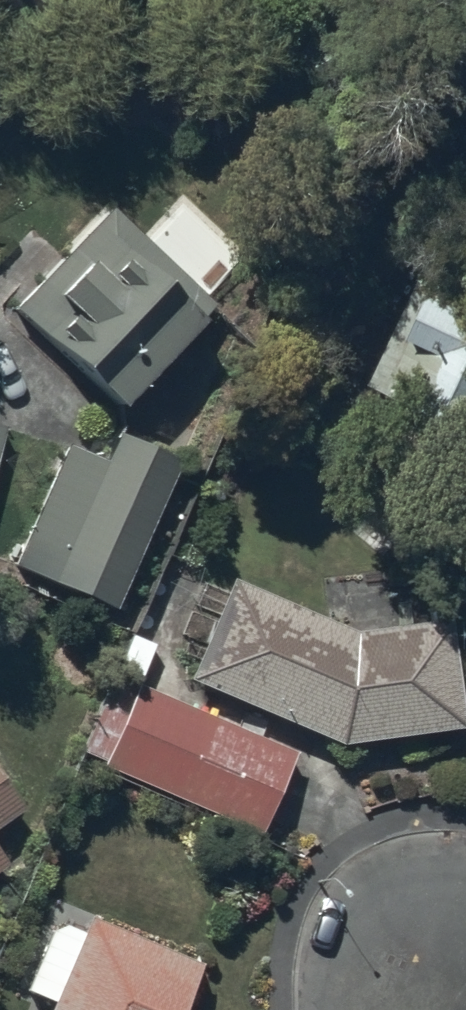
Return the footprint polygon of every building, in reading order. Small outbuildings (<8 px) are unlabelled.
[(213,307),(113,212),(14,314),(117,413),(199,329),(196,325),(213,307)] [(432,255),(372,387),(414,406),(412,411),(465,436),(465,270),(432,255)] [(182,463),(116,434),(103,464),(65,447),(7,579),(111,625),(182,463)] [(352,634),(230,581),(185,684),(339,750),(463,734),(449,621),(352,634)] [(292,755),(137,689),(103,768),(258,834),(292,755)] [(0,785),(0,828),(21,813),(0,785)] [(88,922),(83,934),(55,923),(25,996),(50,1006),(48,1009),(186,1009),(203,969),(88,922)]
